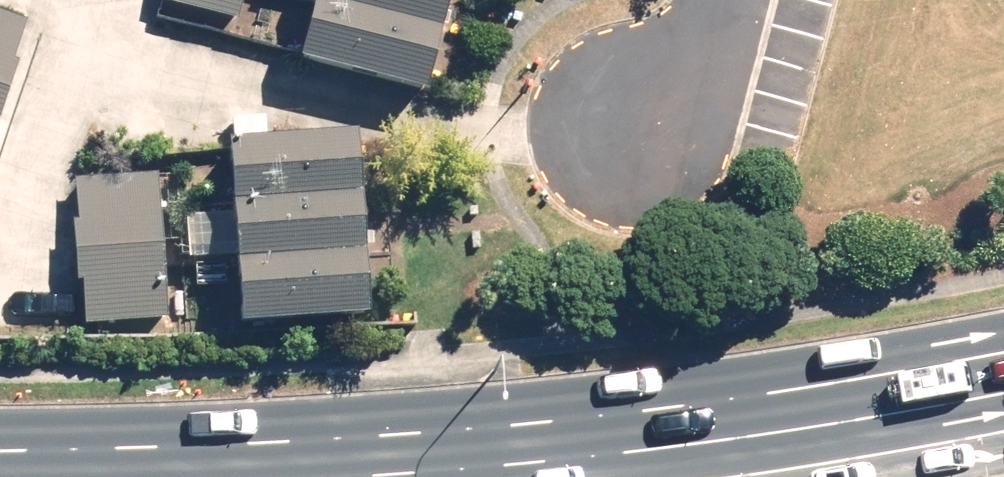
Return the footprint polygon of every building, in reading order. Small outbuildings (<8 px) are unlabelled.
[(159,2),(242,22),(248,0),(160,0),(159,2)] [(321,0),(307,67),(430,93),(450,0),(319,0),(321,0)] [(0,6),(0,141),(39,18),(0,6)] [(233,210),(188,213),(191,261),(235,259),(239,326),(369,318),(358,133),(229,141),(233,210)] [(169,330),(166,176),(80,178),(83,332),(169,330)]
